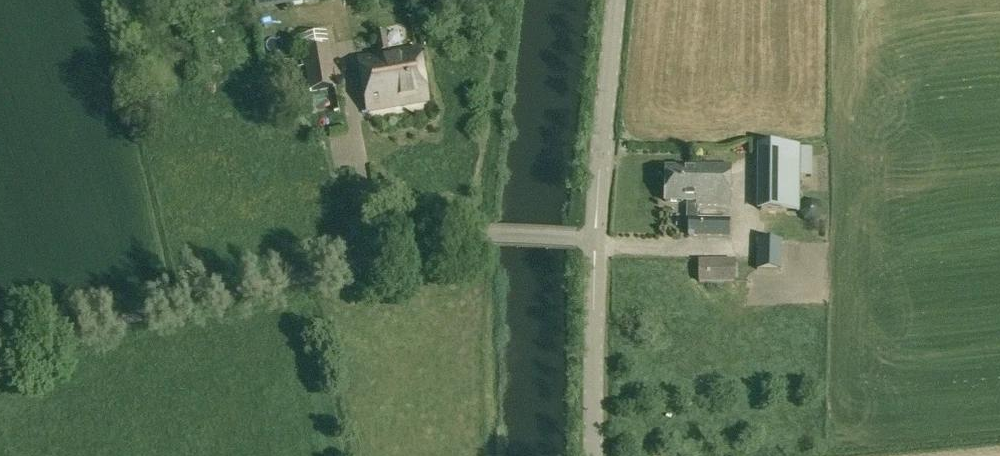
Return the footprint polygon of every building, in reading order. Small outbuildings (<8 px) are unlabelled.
[(320,0),(255,0),(257,13),(321,2),(320,0)] [(374,35),(378,54),(389,52),(386,34),(374,35)] [(305,67),(310,91),(336,86),(329,48),(303,53),(294,54),(296,64),(297,69),(305,67)] [(359,60),(368,112),(428,102),(419,50),(359,60)] [(800,213),(800,177),(801,149),(801,146),(758,147),(757,211),(800,213)] [(801,149),(800,177),(812,177),(812,148),(801,149)] [(696,207),(698,207),(730,208),(730,167),(698,166),(698,169),(667,169),(666,203),(687,203),(696,203),(696,207)] [(800,213),(803,220),(812,223),(820,219),(823,210),(818,202),(810,200),(802,204),(800,213)] [(698,219),(698,207),(696,207),(696,203),(687,203),(686,222),(686,237),(730,239),(730,220),(698,219)] [(782,272),(783,241),(757,241),(756,271),(782,272)] [(698,261),(698,284),(734,283),(733,261),(698,261)]
